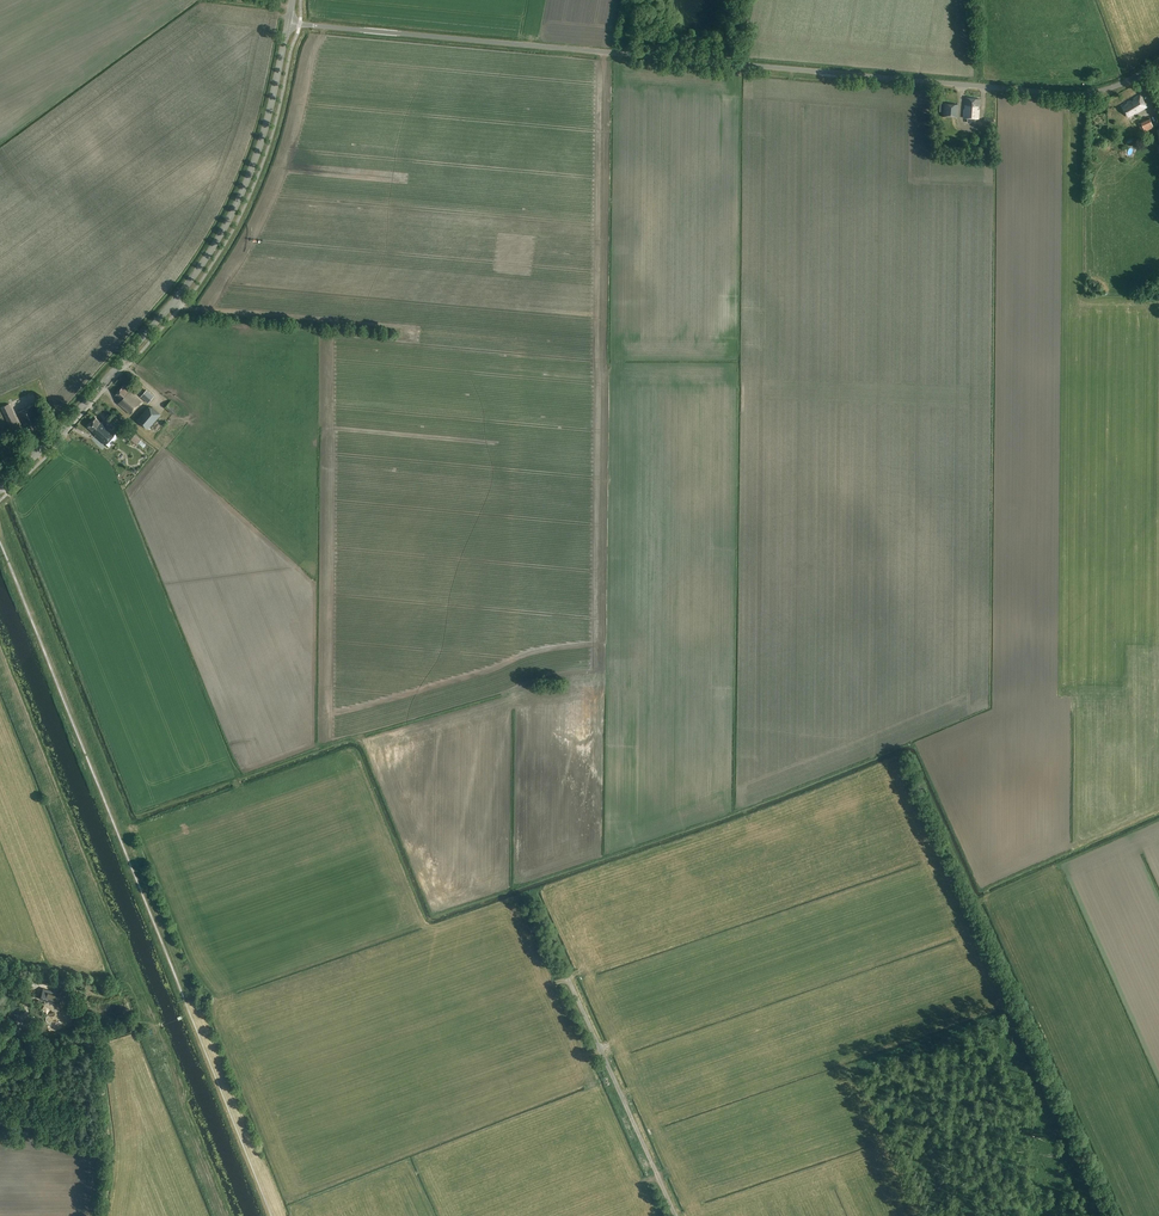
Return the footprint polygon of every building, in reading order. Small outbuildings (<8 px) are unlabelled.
[(1146,103),(1142,97),(1143,97),(1140,93),(1133,98),(1134,99),(1131,101),(1130,99),(1126,102),(1127,103),(1121,106),(1129,118),(1135,114),(1136,115),(1148,106),(1146,103)] [(980,106),(981,99),(965,98),(964,118),(979,119),(979,110),(977,109),(977,106),(980,106)] [(958,117),(958,105),(944,104),(944,117),(958,117)] [(1145,131),(1154,127),(1150,118),(1141,122),(1142,123),(1139,124),(1142,130),(1144,129),(1145,131)] [(137,393),(142,387),(135,382),(130,388),(137,393)] [(126,389),(123,387),(116,395),(121,400),(118,403),(130,414),(141,401),(127,388),(126,389)] [(141,396),(148,402),(153,395),(146,389),(141,396)] [(175,413),(181,407),(176,402),(171,408),(175,413)] [(22,432),(9,403),(0,407),(0,408),(13,436),(22,432)] [(40,430),(36,421),(40,419),(34,404),(18,411),(27,430),(28,429),(31,434),(40,430)] [(147,429),(161,414),(150,405),(137,419),(147,429)] [(101,422),(96,417),(88,426),(97,433),(95,435),(106,444),(116,432),(102,420),(101,422)] [(124,428),(121,431),(121,434),(128,440),(132,435),(124,428)] [(134,440),(141,445),(145,439),(139,434),(134,440)] [(42,977),(41,982),(52,985),(54,981),(42,977)] [(43,989),(41,998),(56,1003),(56,1002),(58,994),(43,989)]
